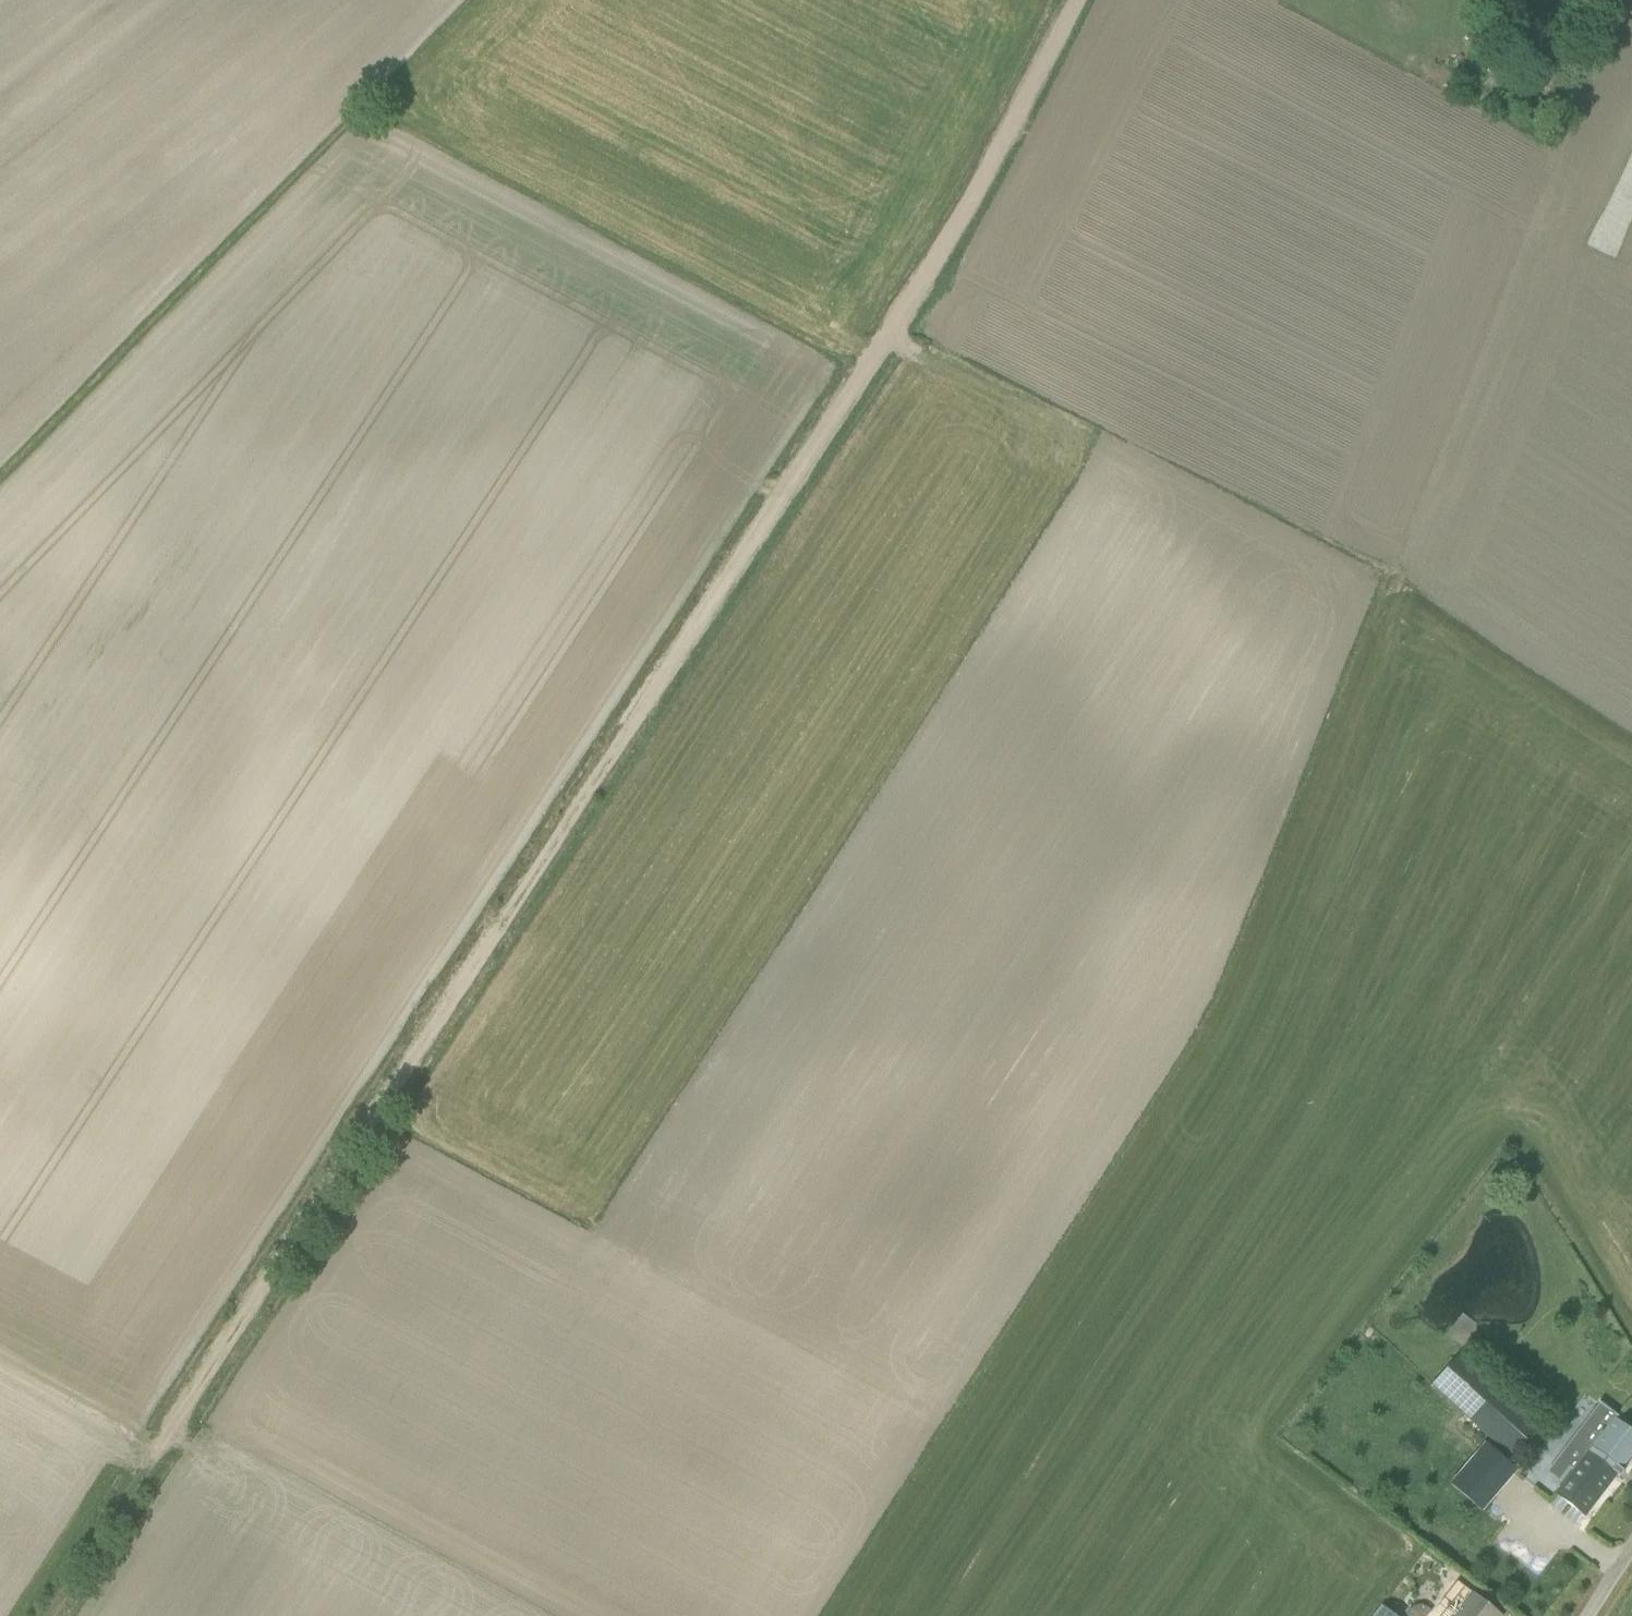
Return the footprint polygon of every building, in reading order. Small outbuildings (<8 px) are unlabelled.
[(1462,1352),(1433,1384),(1514,1458),(1543,1426),(1462,1352)] [(1626,1427),(1600,1408),(1549,1474),(1559,1481),(1569,1468),(1572,1470),(1555,1492),(1585,1515),(1631,1454),(1631,1432),(1626,1427)] [(1454,1485),(1483,1511),(1517,1473),(1488,1447),(1454,1485)] [(1484,1602),(1473,1594),(1455,1615),(1500,1615),(1501,1615),(1484,1602)] [(1372,1615),(1398,1615),(1382,1604),(1372,1615)]
